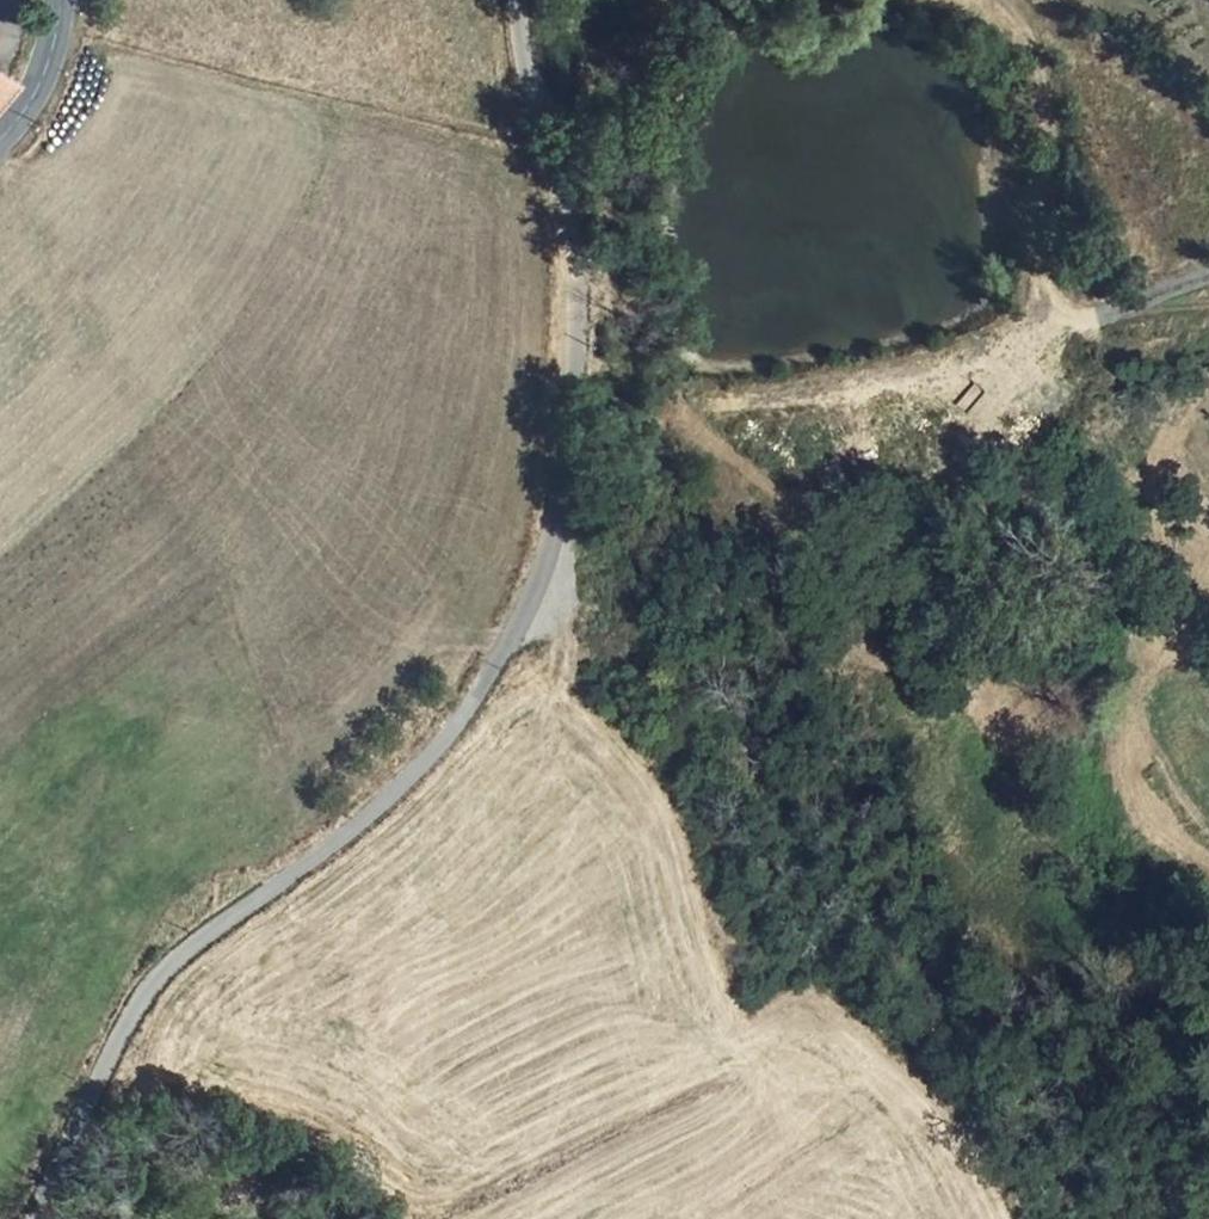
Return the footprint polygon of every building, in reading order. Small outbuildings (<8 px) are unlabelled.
[(18,84),(0,75),(0,103),(18,84)]
